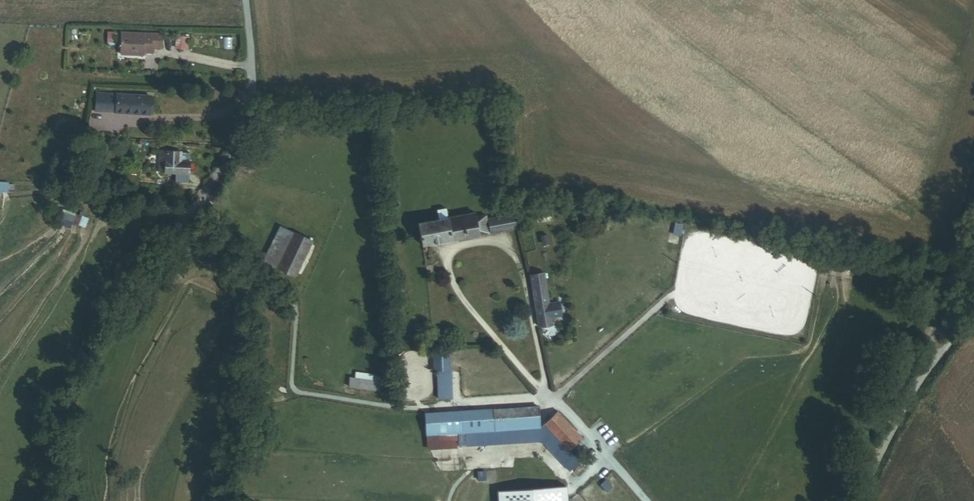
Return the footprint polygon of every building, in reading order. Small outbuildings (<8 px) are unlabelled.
[(164,38),(124,35),(123,54),(146,55),(146,53),(154,53),(155,47),(164,48),(164,38)] [(174,48),(188,49),(189,36),(175,35),(174,48)] [(149,98),(97,94),(95,112),(148,116),(149,98)] [(182,154),(160,152),(158,172),(174,174),(174,182),(188,183),(190,163),(181,163),(182,154)] [(190,155),(182,154),(181,163),(190,163),(190,155)] [(9,181),(0,181),(0,191),(8,191),(9,181)] [(70,227),(75,213),(61,208),(56,222),(70,227)] [(85,227),(88,217),(77,214),(74,223),(85,227)] [(475,214),(419,225),(423,246),(488,234),(485,216),(476,218),(475,214)] [(514,217),(489,221),(491,233),(516,229),(514,217)] [(530,221),(517,223),(518,229),(531,227),(530,221)] [(294,235),(273,226),(257,260),(278,269),(294,235)] [(311,243),(294,235),(278,269),(295,277),(311,243)] [(545,274),(532,276),(540,326),(553,324),(545,274)] [(449,345),(434,347),(434,369),(450,369),(449,345)] [(355,371),(355,376),(380,380),(381,374),(355,371)] [(355,376),(350,375),(348,386),(379,390),(381,380),(380,380),(355,376)] [(539,407),(485,411),(486,431),(466,433),(468,448),(540,441),(574,477),(584,467),(582,464),(592,455),(579,442),(581,438),(558,413),(540,427),(539,407)] [(485,411),(437,414),(440,450),(468,448),(466,433),(486,431),(485,411)] [(437,414),(426,415),(428,436),(427,437),(428,450),(440,450),(437,414)]
